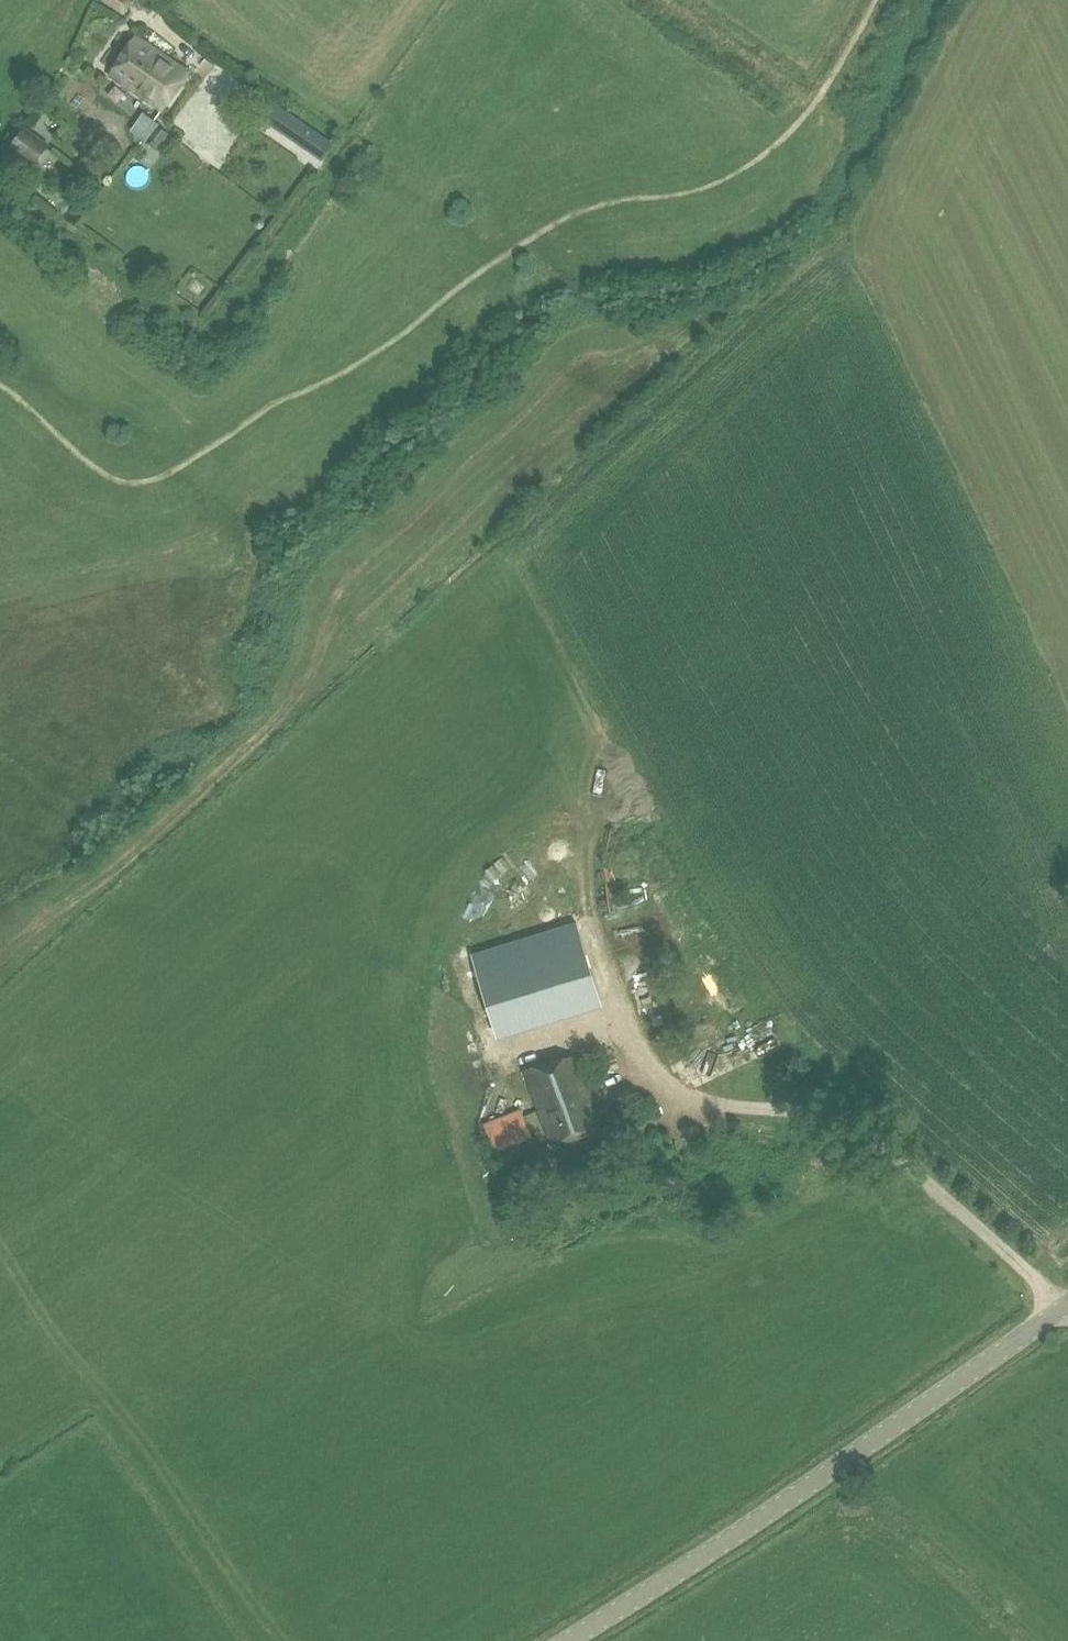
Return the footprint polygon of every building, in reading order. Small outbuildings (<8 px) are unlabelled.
[(124,16),(135,0),(101,0),(124,16)] [(135,35),(110,75),(165,111),(190,72),(135,35)] [(277,109),(264,127),(309,157),(322,139),(277,109)] [(148,140),(158,148),(169,133),(158,126),(148,140)] [(48,146),(23,127),(3,156),(17,167),(24,157),(34,164),(48,146)] [(602,1002),(576,920),(471,953),(497,1035),(602,1002)] [(547,1144),(603,1126),(614,1123),(609,1106),(598,1110),(581,1053),(527,1070),(539,1110),(537,1110),(547,1144)]
